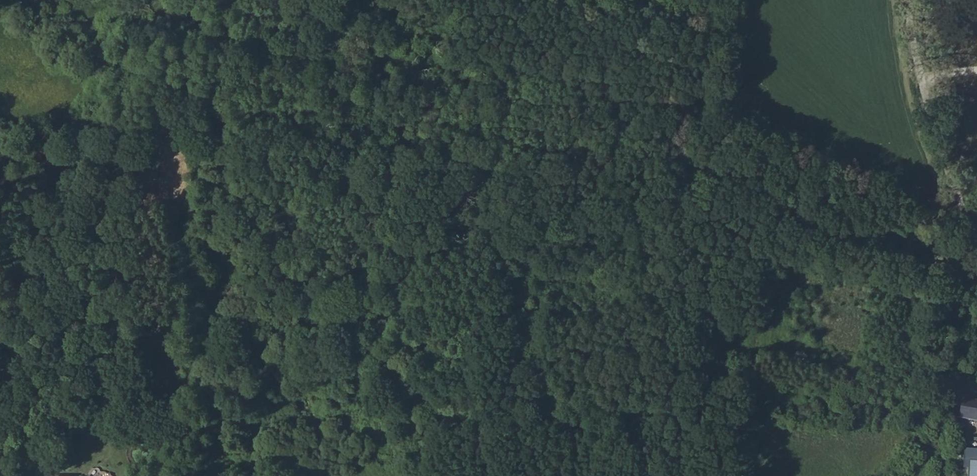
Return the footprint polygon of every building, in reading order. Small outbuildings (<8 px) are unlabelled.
[(962,395),(959,419),(976,421),(976,402),(971,401),(972,397),(962,395)]
